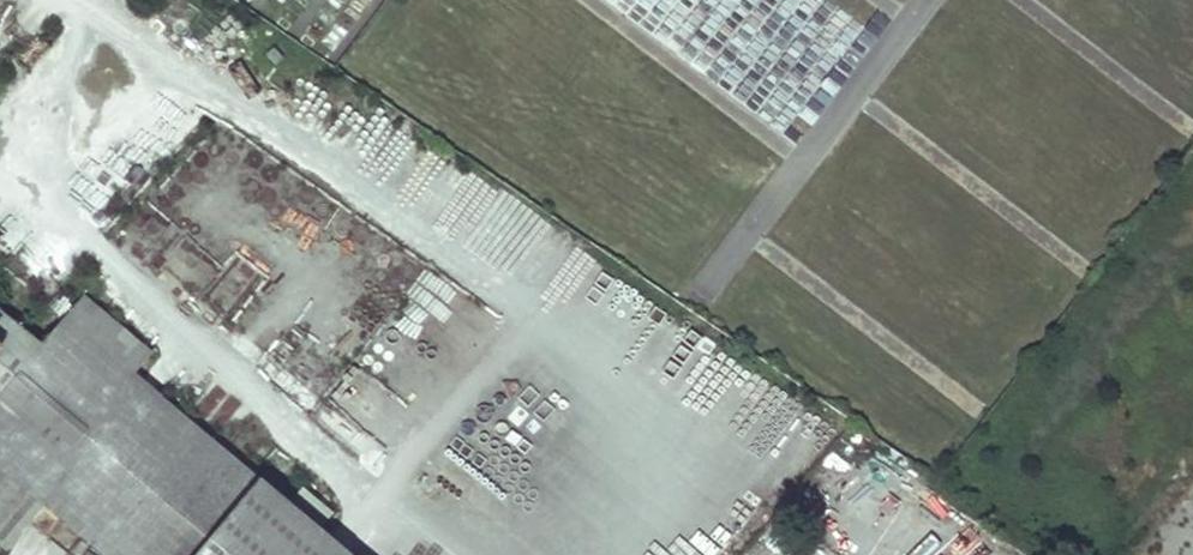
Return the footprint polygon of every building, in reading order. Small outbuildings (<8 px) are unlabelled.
[(30,492),(106,554),(348,554),(131,374),(150,353),(84,297),(44,345),(26,367),(0,345),(0,528),(30,492)] [(26,367),(44,345),(0,309),(0,345),(26,367)]
